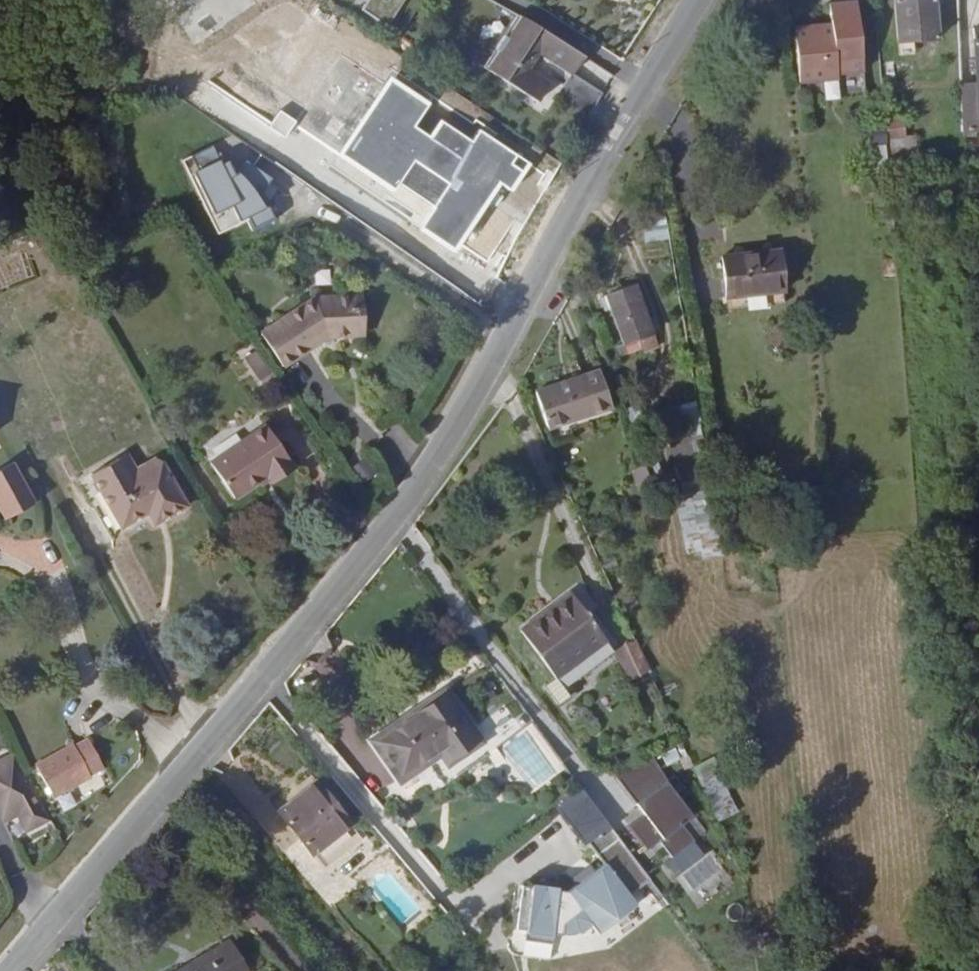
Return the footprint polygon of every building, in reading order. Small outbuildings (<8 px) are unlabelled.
[(361,10),(386,27),(404,0),(368,0),(361,10)] [(793,29),(798,78),(836,75),(835,70),(862,67),(856,0),(832,0),(828,0),(830,25),(831,30),(821,31),(820,26),(793,29)] [(897,42),(937,39),(934,0),(894,0),(897,42)] [(479,15),(508,33),(515,23),(485,5),(479,15)] [(570,82),(580,64),(515,23),(508,33),(482,76),(536,110),(547,91),(525,78),(536,60),(570,82)] [(978,117),(978,28),(972,29),(973,42),(975,82),(977,98),(962,99),(962,118),(978,117)] [(336,53),(293,115),(332,143),(360,104),(372,113),(388,89),(336,53)] [(564,93),(590,110),(603,91),(576,74),(564,93)] [(975,82),(962,83),(962,99),(977,98),(975,82)] [(914,118),(885,120),(887,139),(915,136),(914,118)] [(915,136),(887,139),(890,176),(920,174),(915,136)] [(224,144),(188,156),(214,232),(249,220),(251,225),(275,217),(260,171),(235,179),(224,144)] [(669,214),(646,215),(647,238),(670,237),(669,214)] [(780,250),(721,256),(726,298),(762,294),(763,305),(785,303),(780,250)] [(635,285),(606,296),(623,344),(653,333),(635,285)] [(762,294),(726,298),(727,309),(763,305),(762,294)] [(314,296),(260,332),(282,367),(327,338),(356,336),(354,295),(314,296)] [(362,295),(354,295),(356,336),(364,336),(362,295)] [(243,331),(233,337),(247,358),(258,352),(243,331)] [(599,370),(535,391),(547,429),(612,408),(599,370)] [(697,401),(682,404),(686,426),(701,423),(697,401)] [(266,424),(210,462),(234,499),(265,478),(269,484),(294,467),(266,424)] [(128,455),(119,460),(135,489),(167,470),(158,457),(135,469),(128,455)] [(363,483),(381,473),(371,455),(353,465),(363,483)] [(91,476),(121,528),(147,512),(154,525),(186,506),(167,470),(135,489),(119,460),(91,476)] [(0,469),(0,515),(3,520),(36,503),(14,462),(0,469)] [(684,522),(688,557),(719,553),(715,519),(684,522)] [(571,592),(519,630),(554,679),(543,687),(556,705),(569,696),(563,689),(615,652),(571,592)] [(613,653),(628,681),(650,672),(635,640),(624,643),(615,652),(613,653)] [(445,692),(373,740),(399,780),(441,753),(448,763),(479,742),(445,692)] [(488,741),(516,721),(504,705),(477,725),(488,741)] [(103,769),(87,738),(73,745),(90,775),(103,769)] [(72,744),(34,764),(52,798),(91,778),(90,775),(73,745),(72,744)] [(653,754),(619,776),(637,802),(670,780),(653,754)] [(0,763),(0,813),(3,819),(17,811),(27,829),(47,818),(14,755),(0,763)] [(715,756),(695,765),(721,821),(741,812),(715,756)] [(316,780),(277,812),(310,853),(333,835),(345,850),(361,837),(349,822),(316,780)] [(627,813),(648,850),(666,839),(695,886),(717,873),(686,822),(697,815),(678,783),(627,813)] [(638,863),(580,785),(558,802),(563,809),(560,811),(577,834),(580,832),(602,861),(590,870),(589,868),(576,877),(578,880),(566,889),(556,887),(556,885),(531,881),(531,884),(521,883),(515,926),(525,928),(525,930),(550,934),(551,931),(560,932),(565,915),(577,906),(584,916),(624,887),(617,879),(638,863)] [(333,835),(310,853),(322,868),(345,850),(333,835)] [(652,879),(635,892),(651,913),(668,901),(652,879)] [(548,957),(545,939),(528,942),(530,959),(548,957)] [(227,941),(176,970),(245,970),(227,941)]
